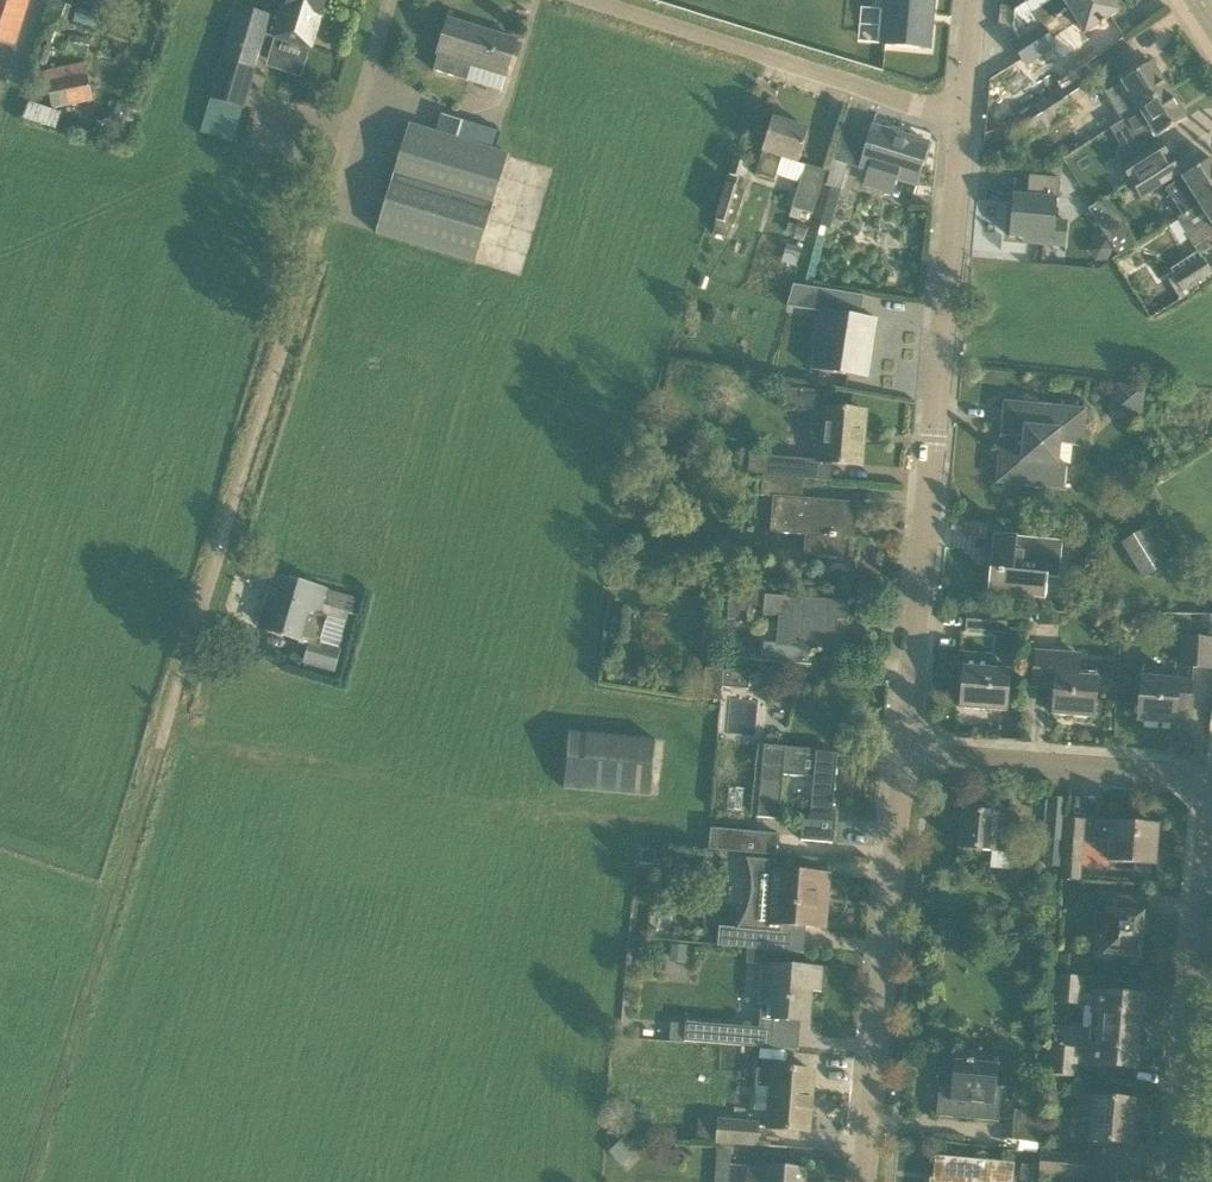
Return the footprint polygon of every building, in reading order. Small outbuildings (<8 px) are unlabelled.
[(15,47),(29,0),(0,0),(0,100),(17,47),(15,47)] [(273,37),(310,49),(325,0),(288,0),(287,3),(283,2),(273,37)] [(881,45),(929,49),(933,0),(885,0),(881,45)] [(1082,0),(1053,0),(1032,13),(1025,2),(1014,10),(1000,9),(997,24),(1011,26),(1011,27),(1020,40),(1082,0)] [(1084,34),(1098,24),(1118,11),(1116,7),(1117,3),(1115,0),(1082,0),(1020,40),(1012,45),(1025,64),(1045,52),(1053,46),(1054,45),(1051,40),(1077,24),(1084,34)] [(237,7),(209,99),(242,109),(270,17),(237,7)] [(508,64),(515,41),(448,21),(432,71),(467,81),(472,65),(506,75),(508,64)] [(51,109),(92,101),(84,61),(46,69),(48,77),(44,78),(51,109)] [(1168,91),(1151,63),(1130,76),(1121,82),(1121,83),(1104,94),(1121,121),(1168,91)] [(1018,146),(1038,133),(1075,108),(1071,102),(1090,90),(1082,77),(1006,128),(1018,146)] [(1155,138),(1156,137),(1156,138),(1166,131),(1186,118),(1168,91),(1121,121),(1139,148),(1120,160),(1122,165),(1120,167),(1128,181),(1151,167),(1167,157),(1155,138)] [(990,102),(989,117),(997,117),(998,102),(990,102)] [(798,163),(801,153),(808,130),(772,118),(764,141),(762,152),(755,174),(774,180),(781,158),(798,163)] [(475,263),(482,240),(508,155),(408,125),(375,233),(475,263)] [(869,171),(864,186),(891,194),(895,179),(916,185),(929,144),(871,126),(864,149),(859,168),(869,171)] [(859,138),(843,132),(835,158),(847,162),(851,164),(859,138)] [(1167,157),(1151,167),(1128,181),(1138,198),(1177,174),(1167,157)] [(819,226),(825,228),(831,229),(841,191),(840,190),(847,162),(835,158),(833,158),(826,186),(830,187),(819,226)] [(1211,159),(1191,171),(1182,178),(1165,189),(1181,216),(1177,219),(1211,197),(1211,160),(1211,159)] [(726,184),(715,220),(716,220),(712,233),(727,238),(731,225),(734,226),(745,190),(740,188),(743,179),(744,179),(748,165),(733,160),(726,184)] [(792,208),(801,211),(812,214),(813,209),(821,187),(826,172),(805,165),(792,208)] [(1012,195),(1008,237),(1021,238),(1021,243),(1035,245),(1065,247),(1067,223),(1054,221),(1056,200),(1058,201),(1060,179),(1028,176),(1026,196),(1012,195)] [(1195,247),(1211,236),(1211,197),(1177,219),(1195,247)] [(1172,276),(1182,293),(1211,274),(1201,258),(1172,276)] [(793,285),(787,307),(828,313),(831,291),(793,285)] [(829,347),(814,345),(810,371),(867,379),(875,319),(834,313),(834,315),(829,347)] [(1113,413),(1142,416),(1145,387),(1117,384),(1113,413)] [(1084,411),(1028,406),(1005,403),(1002,436),(1011,437),(1009,451),(1000,450),(997,482),(1021,484),(1064,489),(1066,465),(1057,464),(1058,445),(1081,447),(1084,411)] [(820,462),(836,464),(860,466),(864,412),(824,408),(824,409),(812,408),(809,438),(822,439),(820,462)] [(767,475),(769,457),(748,455),(747,475),(762,476),(767,476),(767,475)] [(767,475),(803,478),(804,460),(769,457),(767,475)] [(767,475),(767,476),(762,476),(761,496),(772,497),(769,532),(816,536),(814,557),(842,559),(846,522),(855,523),(857,503),(801,498),(803,478),(767,475)] [(1120,543),(1143,579),(1168,564),(1145,527),(1120,543)] [(1062,541),(992,534),(987,594),(988,594),(988,592),(1045,598),(1047,578),(1059,579),(1062,541)] [(268,596),(258,629),(265,631),(288,638),(310,644),(304,662),(333,670),(339,651),(318,645),(327,617),(318,614),(325,590),(297,582),(274,575),(268,596)] [(1086,591),(1085,610),(1100,609),(1101,592),(1086,591)] [(747,602),(748,594),(729,592),(727,618),(745,620),(747,602)] [(825,600),(764,595),(763,614),(790,616),(787,646),(764,644),(762,660),(762,661),(810,665),(810,664),(809,664),(810,650),(817,650),(817,653),(820,653),(821,650),(834,651),(836,620),(847,621),(849,602),(825,600)] [(1005,614),(991,613),(967,611),(966,630),(990,632),(1004,633),(1005,614)] [(1201,614),(1200,626),(1209,627),(1208,637),(1181,636),(1179,667),(1211,669),(1211,615),(1201,614)] [(1092,718),(1094,694),(1095,679),(1075,677),(1077,655),(1036,652),(1035,663),(1033,686),(1055,688),(1053,715),(1092,718)] [(1005,712),(1007,688),(1008,671),(989,670),(990,656),(988,655),(964,654),(960,708),(1005,712)] [(705,669),(702,699),(720,701),(721,686),(722,670),(705,669)] [(722,670),(721,686),(748,688),(749,672),(722,670)] [(1191,682),(1177,681),(1142,678),(1140,698),(1138,722),(1174,724),(1175,710),(1189,711),(1191,687),(1191,682)] [(563,788),(649,796),(655,738),(569,730),(563,788)] [(815,752),(815,755),(785,752),(785,747),(763,745),(757,817),(779,819),(783,775),(813,777),(810,812),(807,842),(831,844),(833,813),(832,813),(837,754),(815,752)] [(1046,823),(1045,849),(1044,865),(1059,867),(1061,850),(1065,801),(1048,799),(1046,823)] [(959,848),(994,851),(992,865),(1015,867),(1019,818),(996,816),(996,814),(962,811),(959,848)] [(1064,844),(1063,857),(1061,880),(1079,881),(1084,822),(1066,820),(1064,844)] [(1109,861),(1129,863),(1153,865),(1156,827),(1092,822),(1091,842),(1110,843),(1109,861)] [(742,853),(776,855),(778,834),(744,832),(742,853)] [(745,858),(747,863),(749,870),(750,876),(751,883),(751,890),(750,898),(749,905),(746,911),(744,917),(740,923),(736,929),(718,927),(716,945),(779,952),(782,925),(791,926),(814,928),(817,895),(826,896),(827,875),(804,873),(775,870),(775,861),(745,858)] [(1106,909),(1102,955),(1116,957),(1140,959),(1144,913),(1121,911),(1122,894),(1107,892),(1106,909)] [(1039,932),(1039,944),(1055,944),(1056,927),(1047,926),(1039,932)] [(1059,957),(1058,975),(1076,977),(1077,958),(1059,957)] [(820,969),(796,968),(763,965),(760,1002),(773,1003),(772,1019),(783,1020),(807,1022),(810,990),(819,990),(820,969)] [(1054,975),(1052,1001),(1071,1003),(1072,993),(1081,994),(1082,977),(1076,977),(1058,975),(1054,975)] [(1136,1033),(1137,1013),(1140,1014),(1141,998),(1093,993),(1090,1029),(1136,1033)] [(743,1027),(686,1022),(684,1041),(772,1048),(774,1029),(743,1027)] [(1090,1029),(1087,1064),(1135,1068),(1137,1052),(1134,1052),(1136,1033),(1090,1029)] [(1074,1078),(1075,1062),(1066,1061),(1067,1051),(1048,1050),(1046,1075),(1074,1078)] [(996,1066),(954,1062),(951,1095),(938,1094),(936,1116),(998,1122),(1000,1104),(1001,1087),(994,1087),(994,1082),(996,1066)] [(788,1070),(772,1068),(772,1070),(757,1069),(755,1087),(771,1088),(768,1128),(784,1130),(808,1132),(812,1072),(788,1070)] [(1042,1113),(1041,1112),(1042,1100),(1028,1098),(1027,1111),(1014,1110),(1012,1140),(1040,1144),(1042,1113)] [(1090,1141),(1089,1155),(1041,1151),(1039,1171),(1089,1176),(1113,1179),(1116,1143),(1130,1144),(1134,1102),(1094,1098),(1094,1099),(1079,1098),(1077,1119),(1092,1120),(1090,1141)] [(759,1122),(717,1118),(716,1121),(698,1119),(697,1130),(670,1127),(669,1139),(715,1142),(757,1146),(759,1122)] [(940,1158),(937,1180),(930,1179),(930,1181),(1012,1181),(1013,1164),(940,1158)] [(747,1181),(804,1181),(805,1170),(781,1169),(765,1167),(764,1176),(747,1175),(747,1181)]
